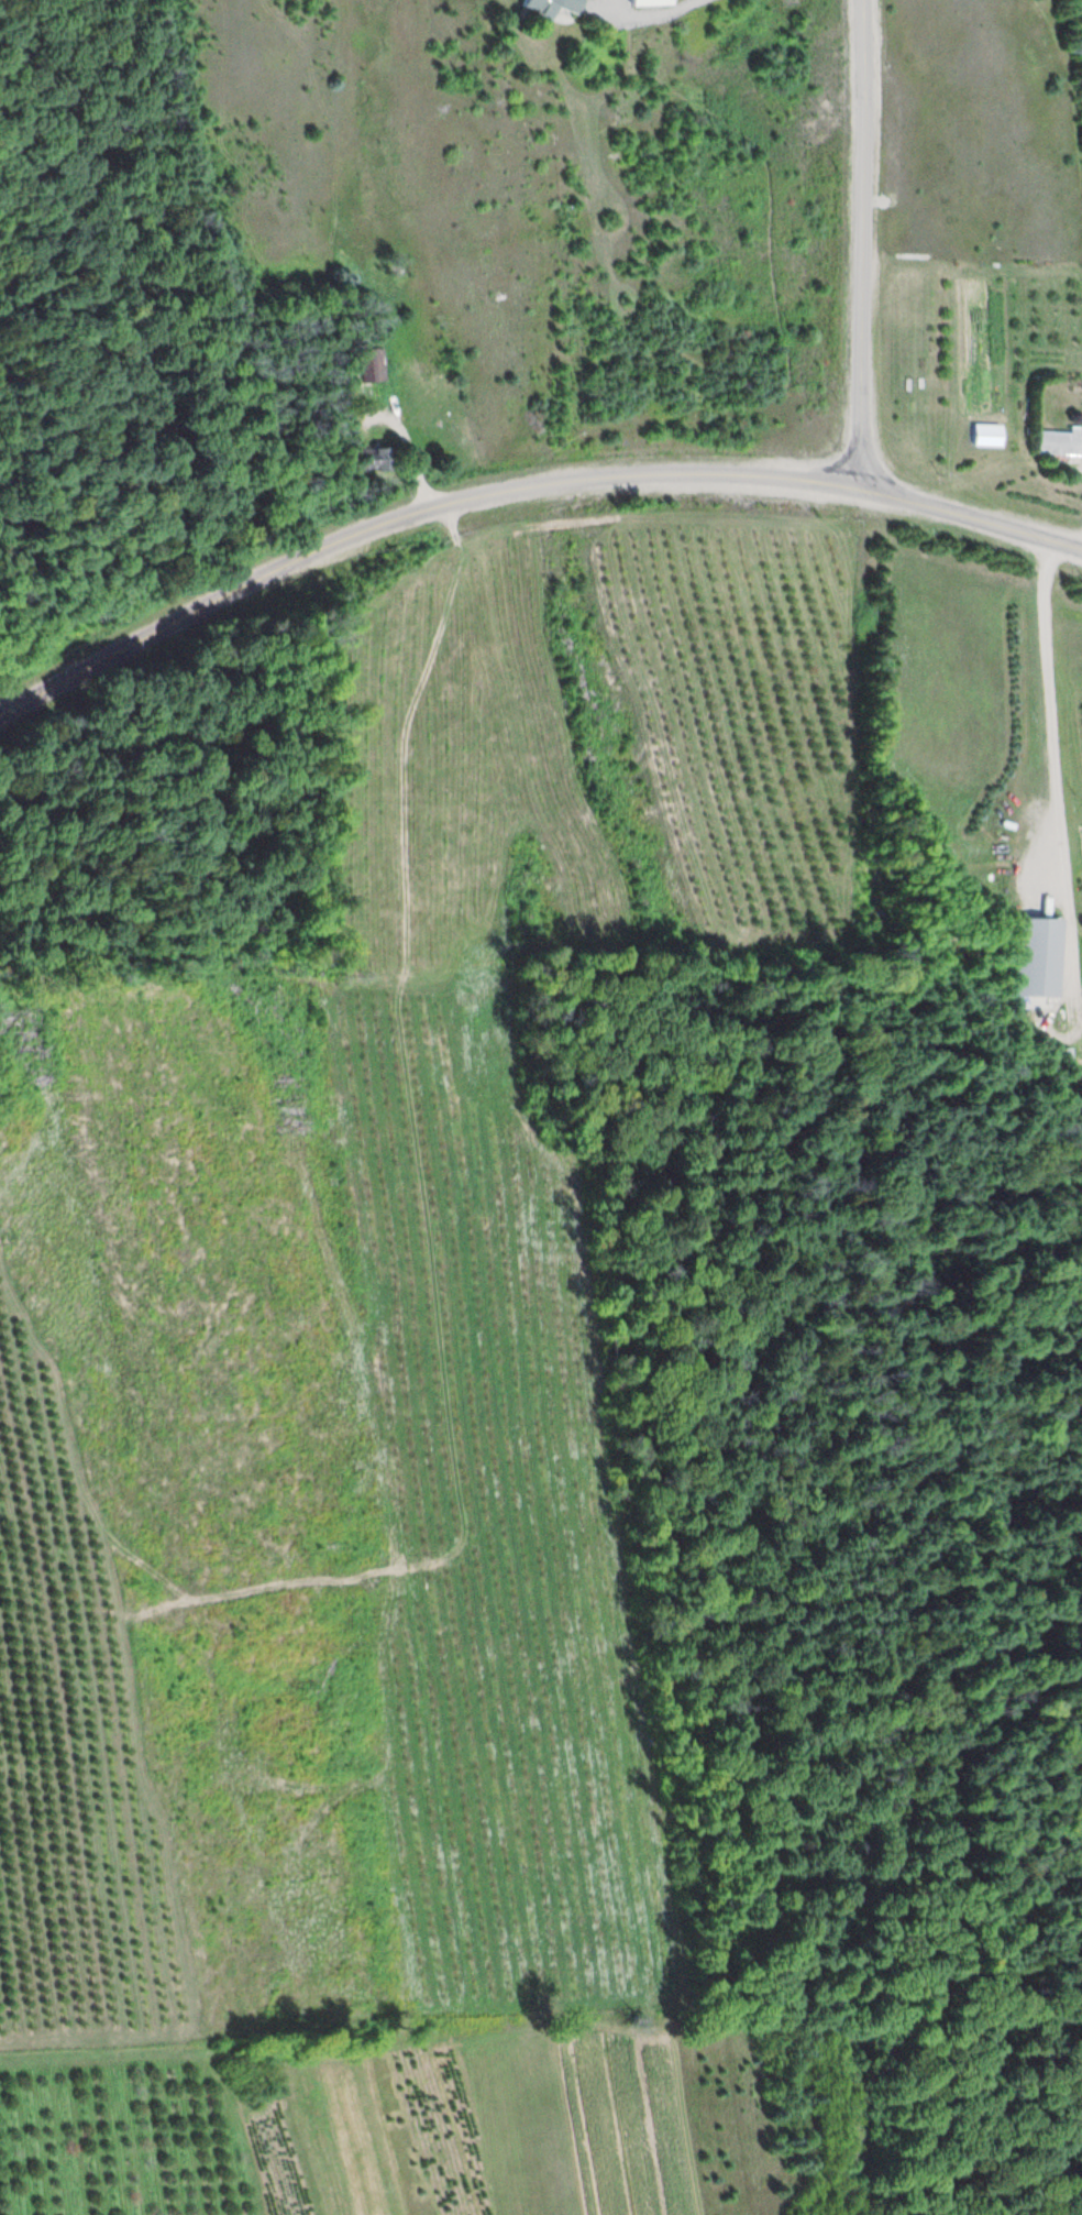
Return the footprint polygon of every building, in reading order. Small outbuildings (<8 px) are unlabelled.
[(518,7),(534,12),(531,21),(542,25),(549,6),(575,15),(580,0),(520,0),(518,7)] [(351,350),(352,383),(380,383),(379,349),(351,350)] [(1081,458),(1081,433),(1070,432),(1070,434),(1035,432),(1034,455),(1081,458)] [(387,472),(387,450),(351,450),(351,472),(387,472)]
